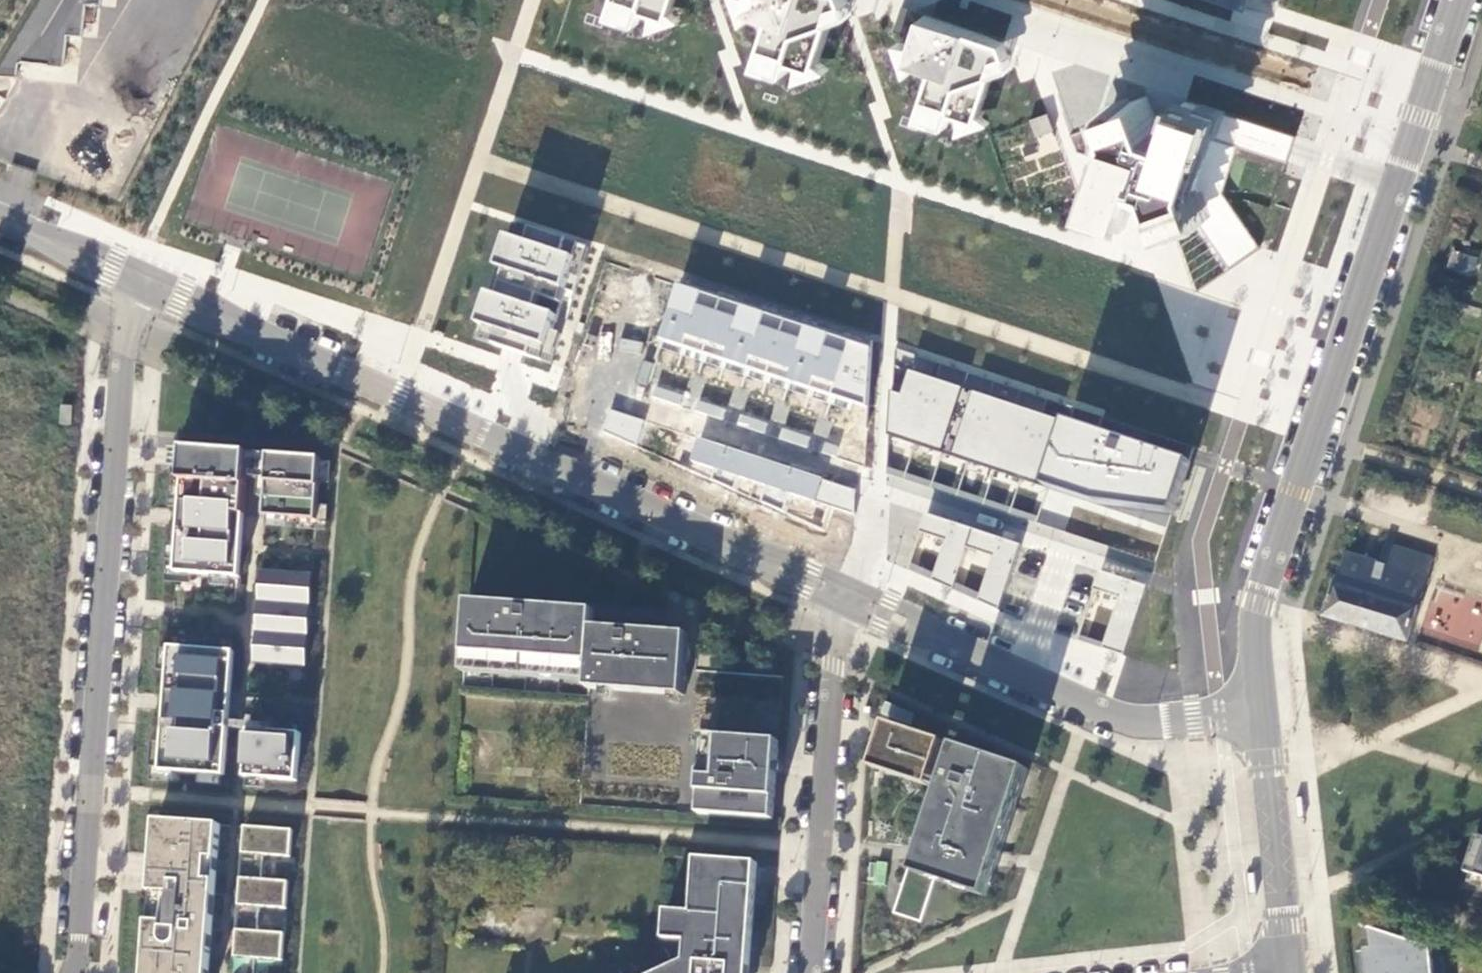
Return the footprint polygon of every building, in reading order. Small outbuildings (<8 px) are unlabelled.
[(45,18),(29,16),(23,59),(60,63),(64,31),(76,33),(80,0),(47,0),(45,18)] [(606,15),(634,24),(639,13),(645,34),(680,24),(667,11),(671,0),(611,0),(606,15)] [(749,23),(758,13),(771,17),(755,64),(784,73),(788,62),(795,81),(829,69),(818,61),(831,19),(847,12),(842,0),(740,0),(749,23)] [(1008,42),(902,7),(894,32),(916,39),(915,44),(896,40),(910,75),(919,65),(937,71),(920,118),(954,128),(956,137),(992,122),(982,115),(994,75),(1016,70),(1008,42)] [(1117,132),(1091,207),(1134,222),(1145,184),(1158,189),(1173,229),(1185,266),(1194,290),(1258,245),(1223,193),(1239,149),(1285,164),(1290,150),(1295,134),(1182,99),(1174,135),(1161,132),(1148,95),(1112,110),(1117,132)] [(1046,113),(1028,120),(1036,141),(1054,134),(1046,113)] [(482,339),(544,361),(583,249),(521,228),(482,339)] [(1475,274),(1477,255),(1449,252),(1447,271),(1475,274)] [(864,409),(866,350),(671,286),(653,340),(864,409)] [(1070,426),(911,372),(903,395),(892,392),(889,438),(1093,504),(1170,516),(1186,465),(1098,434),(1070,426)] [(654,383),(650,397),(681,405),(684,391),(654,383)] [(60,424),(70,425),(71,405),(61,405),(60,424)] [(633,444),(641,423),(609,411),(602,433),(633,444)] [(786,515),(792,497),(853,517),(854,492),(695,439),(687,463),(714,472),(711,483),(735,492),(738,480),(767,489),(761,506),(786,515)] [(226,584),(235,585),(242,461),(179,457),(178,460),(178,477),(177,490),(176,507),(172,569),(172,581),(187,582),(208,583),(226,584)] [(178,477),(178,460),(169,460),(168,477),(178,477)] [(259,524),(312,528),(316,465),(264,462),(259,524)] [(176,507),(177,490),(167,489),(166,507),(176,507)] [(970,537),(924,521),(908,569),(952,590),(970,537)] [(1017,554),(970,537),(952,590),(996,612),(1017,554)] [(1346,554),(1325,616),(1408,642),(1433,560),(1392,547),(1386,566),(1372,562),(1363,559),(1346,554)] [(186,591),(187,582),(172,581),(172,569),(162,568),(161,590),(186,591)] [(1148,585),(1100,572),(1076,639),(1125,655),(1148,585)] [(251,672),(303,675),(308,581),(256,578),(251,672)] [(226,584),(208,583),(208,593),(225,594),(226,584)] [(591,614),(465,603),(460,668),(586,676),(586,684),(585,692),(681,698),(685,636),(590,630),(591,614)] [(212,659),(230,660),(230,650),(213,649),(212,659)] [(175,780),(224,783),(232,660),(230,660),(212,659),(167,656),(167,659),(166,671),(160,769),(159,779),(175,780)] [(166,671),(167,659),(157,659),(156,670),(166,671)] [(586,676),(460,668),(460,676),(586,684),(586,676)] [(884,701),(878,714),(905,725),(911,712),(884,701)] [(873,768),(930,787),(943,749),(886,730),(873,768)] [(777,740),(704,736),(699,814),(772,819),(777,740)] [(243,785),(296,788),(299,741),(268,739),(268,747),(261,747),(262,739),(246,738),(243,785)] [(919,929),(932,887),(979,903),(993,862),(996,855),(1022,776),(955,753),(943,791),(940,798),(935,813),(942,815),(933,842),(926,839),(922,851),(917,866),(909,866),(891,920),(919,929)] [(928,794),(930,787),(873,768),(871,775),(928,794)] [(174,791),(175,780),(159,779),(160,769),(150,769),(149,789),(174,791)] [(1001,855),(1027,777),(1022,776),(996,855),(993,862),(979,903),(985,905),(1001,855)] [(928,794),(940,798),(943,791),(930,787),(928,794)] [(942,815),(935,813),(926,839),(933,842),(942,815)] [(221,832),(157,827),(147,972),(211,972),(221,832)] [(237,972),(257,972),(257,965),(285,967),(287,939),(260,938),(261,913),(288,915),(290,888),(262,886),(264,861),(291,863),(293,838),(246,835),(237,972)] [(1479,835),(1467,872),(1481,877),(1481,837),(1479,835)] [(696,859),(692,913),(676,912),(675,941),(687,942),(686,962),(663,972),(732,972),(732,965),(750,967),(756,862),(696,859)] [(676,912),(667,911),(665,941),(675,941),(676,912)] [(1365,951),(1367,972),(1433,972),(1431,949),(1370,930),(1373,950),(1365,951)]
